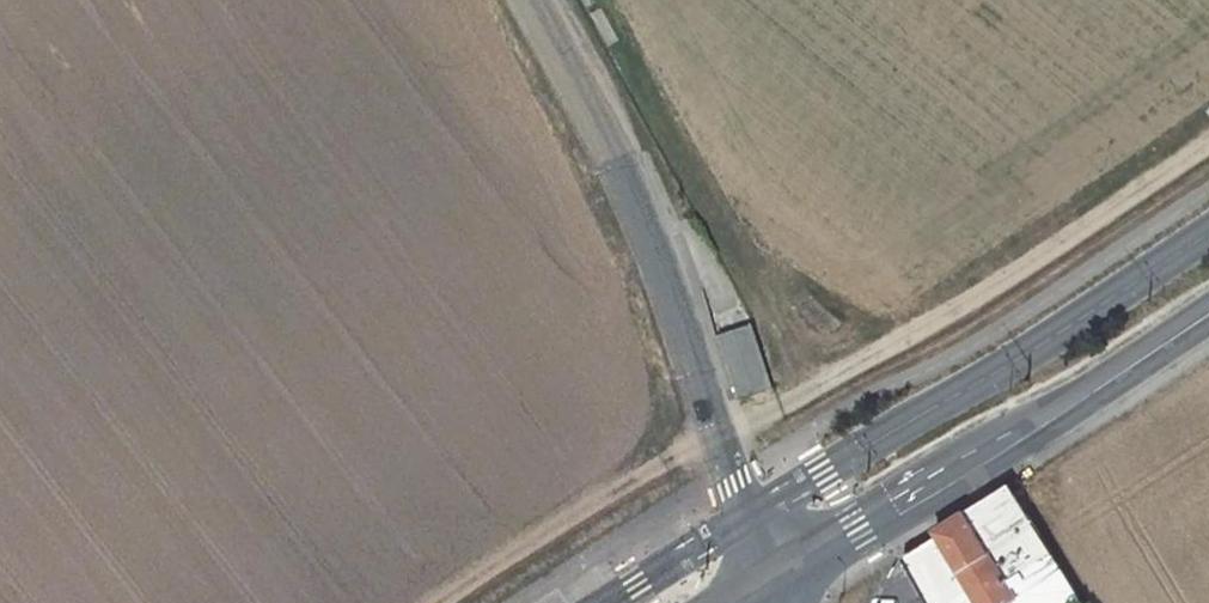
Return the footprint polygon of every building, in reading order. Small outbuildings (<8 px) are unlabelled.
[(993,494),(978,503),(900,554),(927,602),(1012,602),(1017,600),(1005,579),(1054,553),(1018,494),(1000,505),(993,494)]
